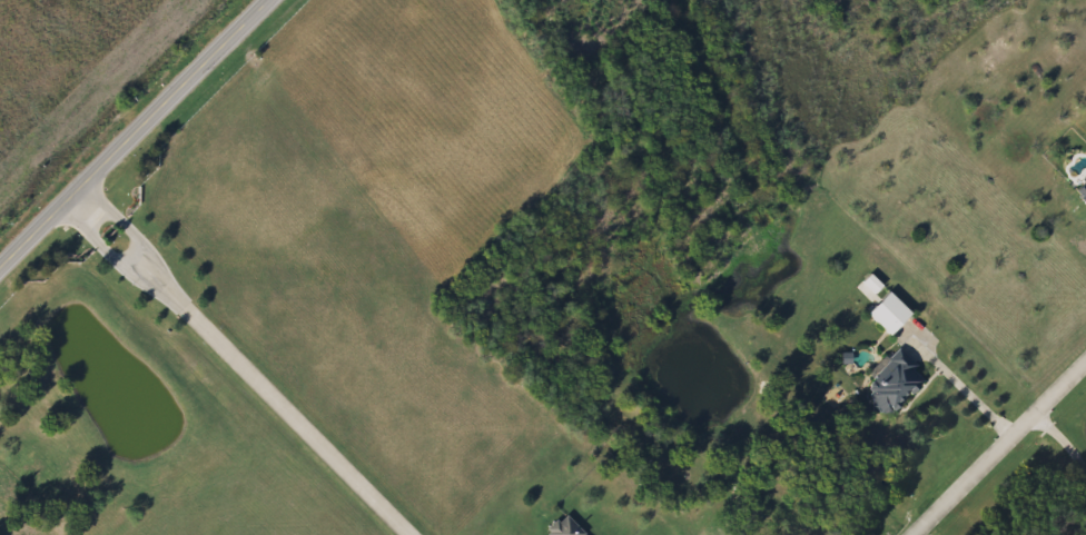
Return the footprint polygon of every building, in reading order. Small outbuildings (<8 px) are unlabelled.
[(931,389),(888,416),(866,380),(909,354),(931,389)] [(570,515),(591,534),(551,534),(570,515)]
